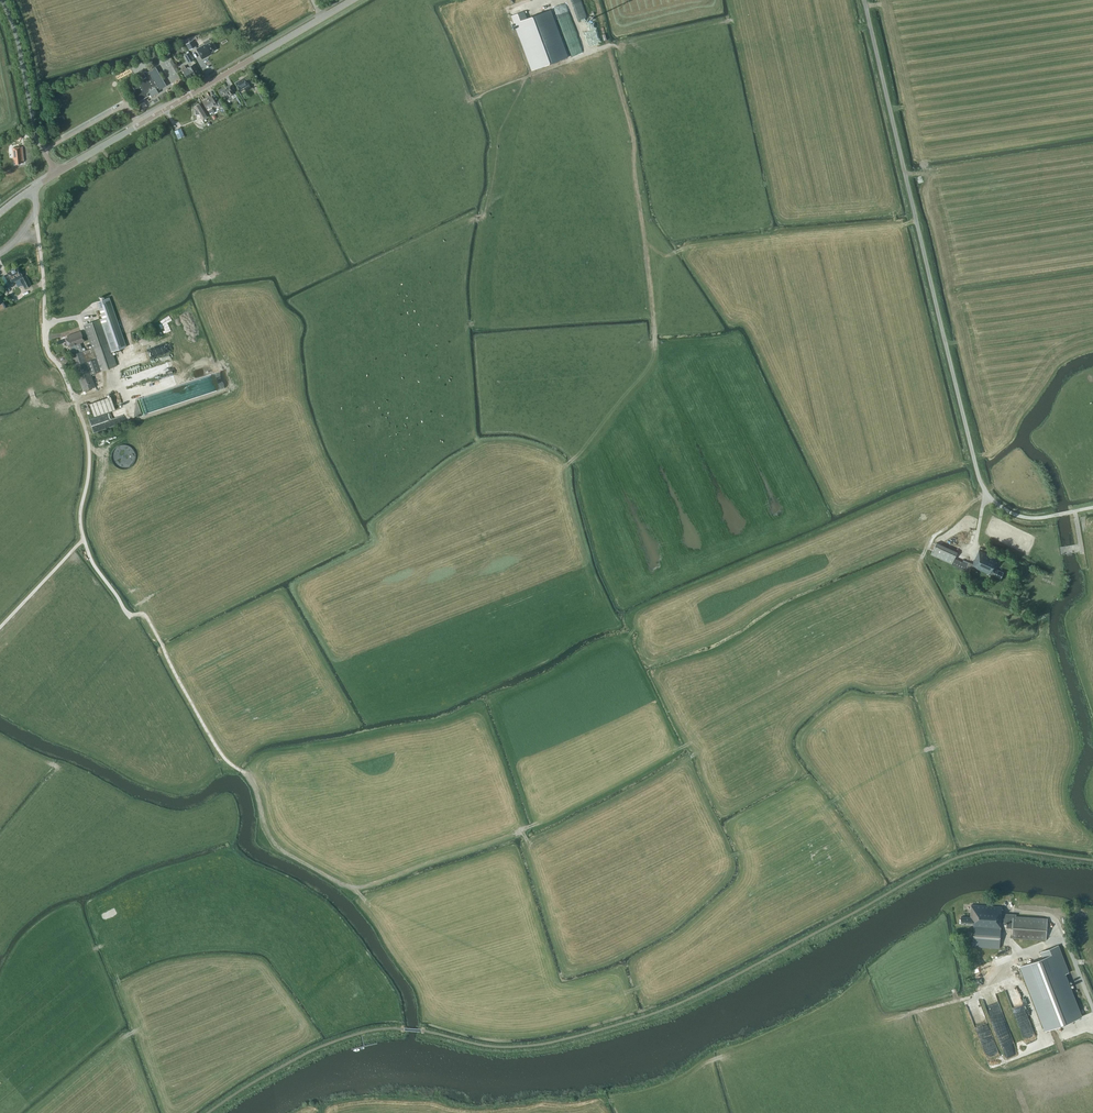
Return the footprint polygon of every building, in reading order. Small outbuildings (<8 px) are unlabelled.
[(527,18),(524,11),(511,16),(519,36),(520,35),(532,70),(567,57),(550,10),(527,18)] [(579,28),(585,44),(595,40),(590,24),(579,28)] [(196,46),(193,39),(185,44),(189,50),(196,46)] [(195,49),(202,59),(211,54),(210,53),(216,50),(211,41),(211,42),(209,39),(204,42),(204,43),(195,49)] [(184,55),(186,59),(188,58),(190,61),(193,60),(191,56),(189,52),(184,55)] [(182,71),(187,79),(193,75),(193,76),(195,76),(197,75),(197,73),(192,65),(186,68),(184,66),(181,67),(181,69),(182,71)] [(148,91),(149,93),(151,97),(158,93),(155,87),(157,86),(159,89),(166,85),(155,67),(146,72),(145,71),(143,72),(146,77),(132,85),(135,91),(131,93),(135,100),(136,100),(137,102),(148,96),(146,93),(148,91)] [(251,88),(245,77),(236,83),(240,90),(244,88),(246,91),(251,88)] [(221,91),(225,98),(229,96),(229,97),(232,96),(234,99),(240,96),(237,91),(235,93),(231,86),(221,91)] [(203,102),(211,114),(215,111),(212,106),(216,104),(211,97),(203,102)] [(196,115),(200,114),(200,115),(202,120),(209,116),(201,103),(200,104),(199,104),(196,105),(196,106),(197,109),(195,110),(195,115),(196,115)] [(13,158),(15,157),(16,164),(21,164),(21,161),(24,161),(22,146),(12,148),(13,158)] [(26,275),(24,277),(19,267),(7,273),(12,283),(20,278),(25,288),(31,285),(26,275)] [(83,325),(92,348),(84,351),(81,343),(84,341),(81,331),(67,336),(68,337),(65,338),(69,348),(71,347),(73,355),(71,355),(83,391),(96,386),(92,375),(117,366),(112,352),(126,346),(109,297),(96,301),(102,318),(101,319),(83,325)] [(115,410),(111,397),(90,403),(94,416),(115,410)] [(951,565),(965,571),(965,570),(969,572),(972,567),(988,575),(989,574),(1000,579),(1003,572),(996,569),(1000,561),(979,551),(973,564),(969,562),(968,564),(955,559),(957,553),(936,543),(931,555),(951,564),(951,565)] [(1003,907),(972,905),(971,917),(961,916),(961,924),(973,925),(972,946),(1000,948),(1001,922),(1007,922),(1007,927),(1012,928),(1011,937),(1046,940),(1047,917),(1013,915),(1013,913),(1002,913),(1003,907)] [(1042,957),(1021,965),(1046,1029),(1080,1016),(1064,974),(1069,972),(1058,944),(1040,951),(1042,957)] [(1017,1021),(1024,1040),(1035,1037),(1028,1017),(1017,1021)] [(998,1036),(1003,1054),(1015,1051),(1011,1033),(998,1036)]
